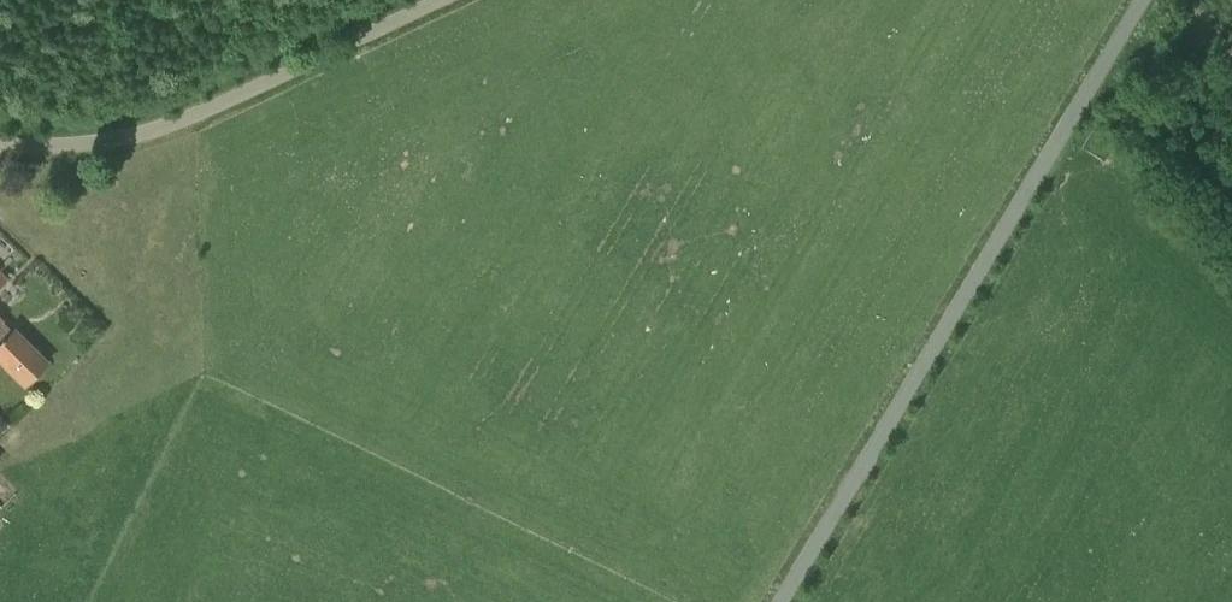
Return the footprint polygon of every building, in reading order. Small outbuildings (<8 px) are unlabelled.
[(14,283),(21,277),(0,256),(0,269),(14,283)] [(25,386),(50,360),(15,327),(13,329),(5,320),(0,315),(0,361),(25,386)]
